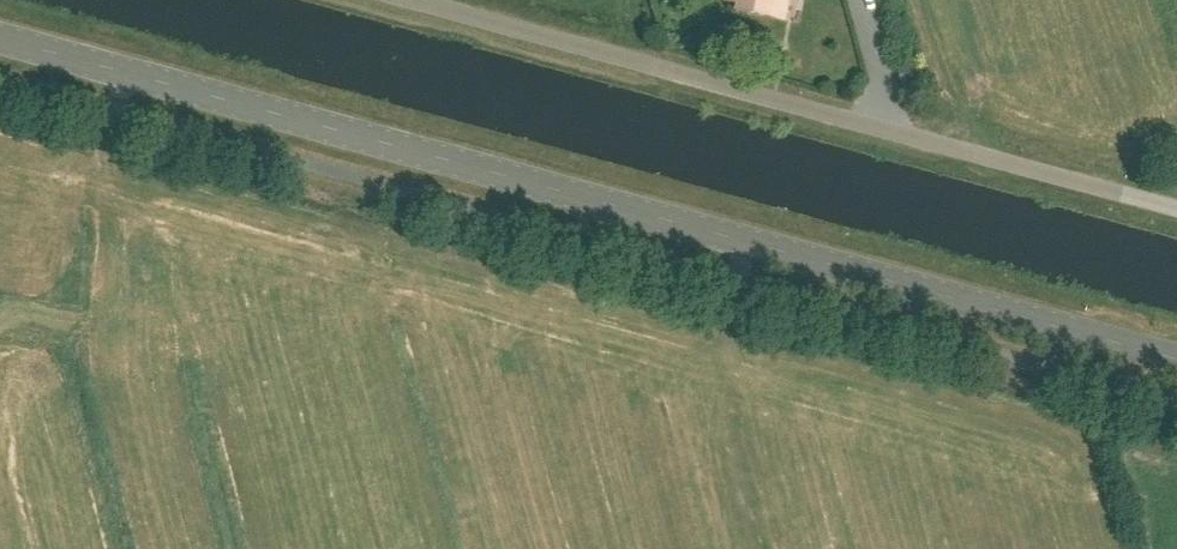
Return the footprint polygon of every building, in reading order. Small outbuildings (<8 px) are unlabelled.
[(738,1),(737,7),(777,16),(780,0),(735,0),(738,1)]
